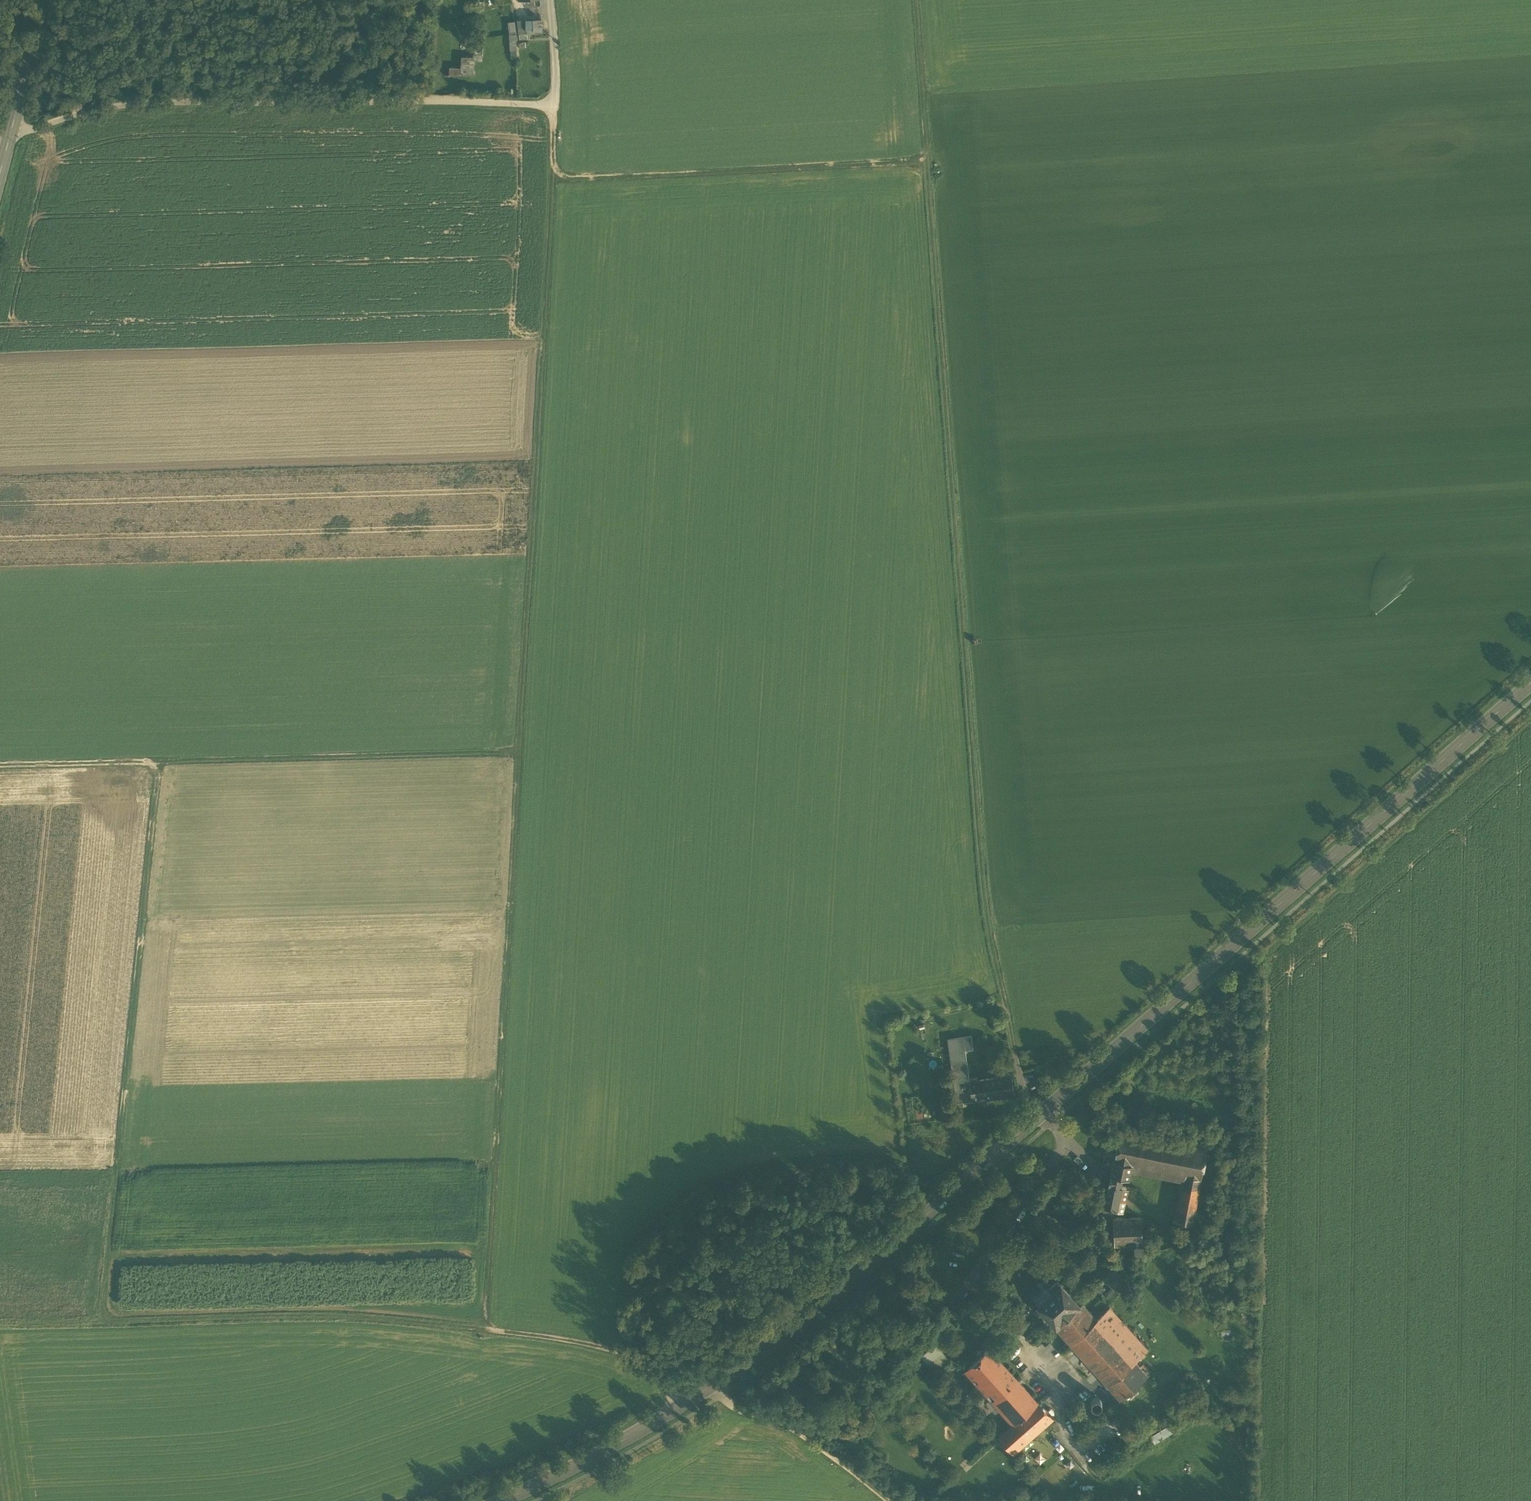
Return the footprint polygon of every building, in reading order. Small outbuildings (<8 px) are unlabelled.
[(541,20),(518,21),(519,34),(542,33),(541,20)] [(448,73),(473,74),(474,56),(461,56),(460,67),(449,66),(448,73)] [(1014,1095),(1011,1075),(969,1081),(965,1050),(973,1049),(971,1037),(949,1040),(957,1102),(1014,1095)] [(1120,1131),(1114,1160),(1131,1165),(1185,1175),(1176,1222),(1192,1225),(1207,1148),(1120,1131)] [(1114,1160),(1111,1174),(1122,1177),(1129,1178),(1131,1165),(1114,1160)] [(1111,1174),(1110,1183),(1120,1185),(1122,1177),(1111,1174)] [(1127,1187),(1120,1185),(1110,1183),(1105,1207),(1115,1209),(1123,1210),(1127,1187)] [(1113,1218),(1115,1209),(1105,1207),(1102,1217),(1102,1230),(1113,1232),(1113,1218)] [(1113,1232),(1113,1245),(1134,1245),(1142,1245),(1141,1218),(1113,1218),(1113,1232)] [(1056,1326),(1079,1304),(1060,1284),(1036,1306),(1056,1326)] [(1079,1304),(1056,1326),(1122,1397),(1147,1374),(1135,1361),(1148,1349),(1110,1308),(1097,1319),(1081,1302),(1079,1304)] [(997,1343),(966,1369),(1013,1424),(1038,1403),(998,1357),(1004,1351),(997,1343)] [(1052,1419),(1038,1403),(1013,1424),(998,1437),(1012,1453),(1052,1419)] [(1171,1423),(1150,1435),(1154,1443),(1176,1431),(1171,1423)]
